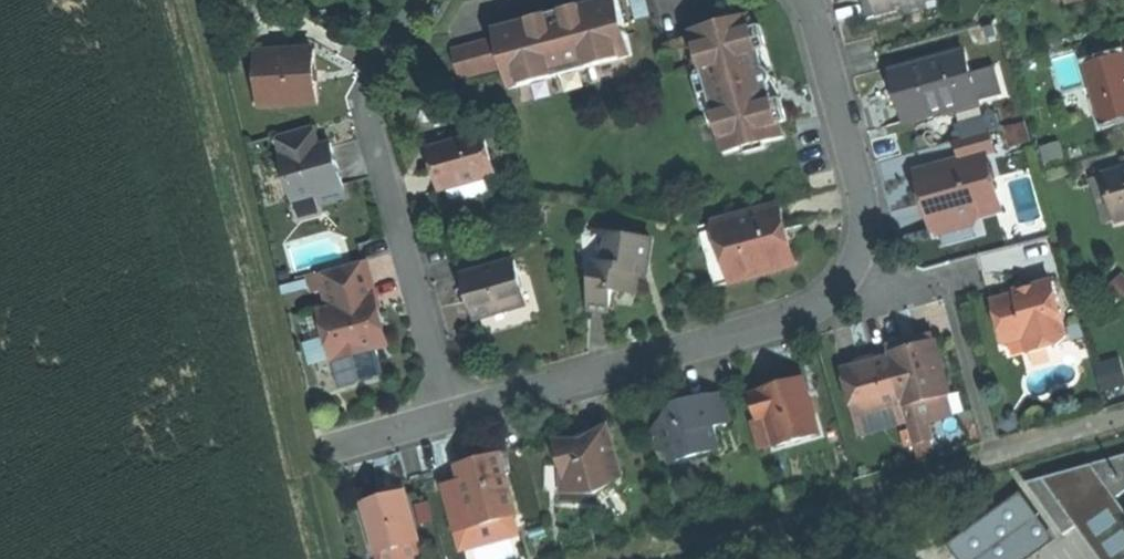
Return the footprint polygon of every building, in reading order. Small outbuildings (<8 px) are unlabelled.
[(495,29),(497,38),(505,69),(511,89),(634,56),(619,0),(606,0),(535,19),(495,29)] [(877,17),(906,10),(907,15),(929,10),(926,0),(873,0),(877,17)] [(768,69),(766,69),(763,57),(751,15),(731,21),(729,16),(711,21),(712,25),(691,31),(725,154),(745,149),(746,154),(767,148),(765,144),(785,138),(770,84),(772,84),(773,82),(774,81),(774,80),(775,78),(775,77),(774,75),(774,74),(773,72),(772,71),(771,70),(769,70),(768,69)] [(505,69),(497,38),(452,50),(461,81),(505,69)] [(271,108),(318,105),(316,74),(314,51),(258,54),(259,77),(269,77),(271,108)] [(966,51),(911,65),(914,74),(895,79),(900,99),(906,121),(935,114),(934,109),(947,106),(953,111),(960,109),(961,106),(964,102),(959,82),(973,79),(972,75),(966,51)] [(1107,125),(1123,121),(1123,56),(1090,65),(1107,125)] [(893,70),(895,79),(914,74),(911,65),(893,70)] [(997,69),(972,75),(973,79),(959,82),(964,102),(961,106),(966,108),(1004,98),(997,69)] [(261,108),(271,108),(269,77),(259,77),(261,108)] [(962,125),(966,139),(989,133),(991,132),(987,119),(962,125)] [(313,127),(279,136),(284,157),(282,158),(294,201),(317,195),(319,203),(345,195),(337,168),(331,145),(319,148),(313,127)] [(1022,130),(1004,135),(1008,150),(1026,145),(1022,130)] [(966,139),(959,141),(965,160),(984,155),(985,158),(995,155),(999,154),(993,131),(991,132),(989,133),(966,139)] [(484,135),(431,150),(436,171),(442,191),(496,175),(484,135)] [(974,218),(980,213),(999,207),(985,158),(984,155),(965,160),(943,166),(945,174),(923,180),(929,203),(936,229),(938,228),(974,218)] [(921,172),(923,180),(945,174),(943,166),(921,172)] [(1108,173),(1110,178),(1121,217),(1121,219),(1123,218),(1123,169),(1108,173)] [(1110,220),(1121,217),(1110,178),(1099,181),(1110,220)] [(796,265),(779,206),(717,223),(733,282),(760,274),(796,265)] [(974,218),(938,228),(940,235),(976,225),(974,218)] [(716,287),(733,282),(717,223),(700,228),(716,287)] [(603,262),(595,261),(589,309),(599,310),(610,312),(613,290),(638,293),(641,267),(651,260),(653,238),(612,233),(611,234),(609,258),(603,262)] [(364,262),(323,273),(328,288),(334,311),(324,314),(337,359),(376,347),(388,344),(376,302),(364,262)] [(516,262),(463,276),(470,300),(476,320),(477,320),(528,306),(516,262)] [(328,288),(323,273),(310,277),(315,292),(328,288)] [(1062,345),(1068,336),(1053,282),(1023,290),(1025,298),(1018,300),(1017,297),(1005,301),(994,304),(1006,345),(1028,339),(1046,334),(1050,348),(1062,345)] [(532,322),(528,306),(477,320),(482,336),(532,322)] [(1032,354),(1050,348),(1046,334),(1028,339),(1032,354)] [(909,352),(889,357),(890,360),(903,406),(904,412),(929,404),(949,399),(934,345),(909,352)] [(384,376),(376,347),(337,359),(345,387),(384,376)] [(857,419),(903,406),(890,360),(864,367),(843,373),(856,420),(857,419)] [(766,420),(774,449),(818,437),(803,381),(780,388),(760,393),(761,397),(750,400),(756,423),(766,420)] [(732,422),(724,393),(701,399),(687,403),(688,407),(677,410),(676,407),(667,410),(668,416),(654,434),(659,452),(683,458),(684,462),(723,451),(716,427),(732,422)] [(929,404),(935,426),(955,420),(949,399),(929,404)] [(908,425),(910,433),(931,427),(935,426),(929,404),(904,412),(908,425)] [(903,406),(857,419),(861,433),(867,437),(908,425),(904,412),(903,406)] [(756,423),(750,424),(758,454),(774,449),(766,420),(756,423)] [(931,427),(910,433),(915,451),(936,445),(931,427)] [(562,470),(562,495),(597,496),(622,479),(608,428),(592,438),(583,443),(556,443),(562,470)] [(476,527),(516,516),(499,453),(478,459),(458,465),(463,480),(471,512),(476,527)] [(1064,536),(1078,526),(1117,499),(1123,494),(1123,457),(1026,483),(1064,536)] [(471,512),(463,480),(444,485),(453,517),(471,512)] [(378,554),(418,543),(404,492),(384,498),(364,503),(378,554)] [(1049,542),(1018,494),(945,541),(956,558),(1023,558),(1049,542)] [(1117,499),(1078,526),(1101,558),(1123,558),(1123,510),(1117,499)] [(471,512),(453,517),(457,532),(476,527),(471,512)] [(378,554),(379,558),(423,558),(418,543),(378,554)]
